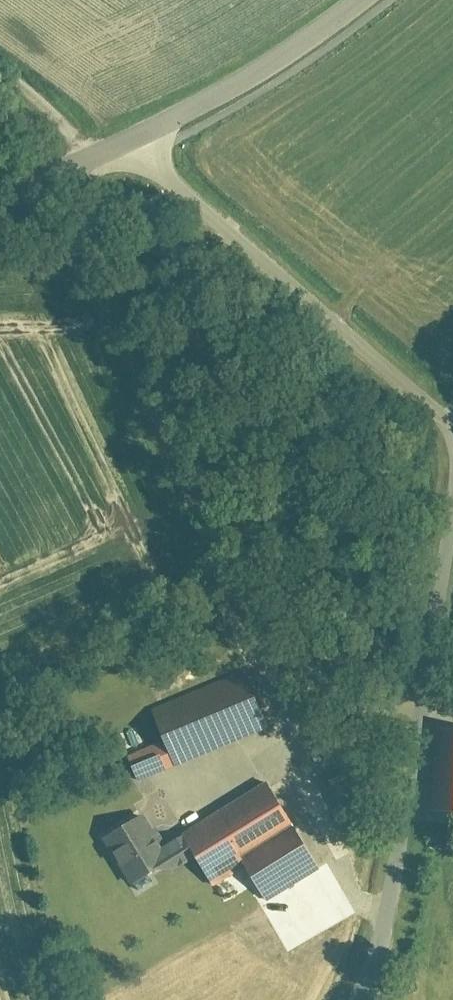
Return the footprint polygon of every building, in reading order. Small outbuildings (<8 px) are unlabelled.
[(153,718),(163,741),(120,759),(131,785),(271,724),(250,676),(153,718)] [(431,724),(425,812),(452,814),(452,726),(431,724)] [(356,775),(333,783),(349,824),(372,815),(356,775)] [(118,814),(93,831),(130,884),(178,851),(209,897),(238,877),(257,905),(309,870),(254,791),(181,841),(171,827),(141,847),(118,814)]
